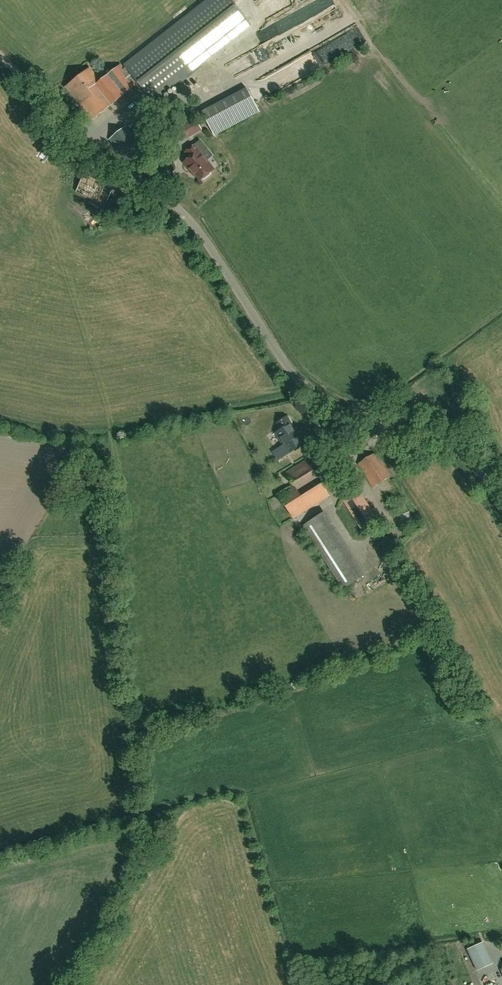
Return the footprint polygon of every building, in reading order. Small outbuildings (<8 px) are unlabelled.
[(249,25),(251,24),(232,0),(215,0),(177,30),(126,70),(122,66),(110,75),(109,74),(100,80),(91,68),(67,87),(93,120),(138,86),(137,85),(140,83),(153,100),(202,62),(249,25)] [(317,4),(262,28),(266,38),(321,14),(317,4)] [(286,83),(321,67),(315,54),(261,80),(261,79),(251,83),(260,102),(268,98),(263,89),(277,83),(278,84),(285,80),(286,83)] [(249,90),(203,113),(216,137),(261,113),(249,90)] [(181,142),(202,130),(193,114),(172,125),(181,142)] [(130,166),(147,152),(126,127),(109,140),(130,166)] [(200,151),(195,145),(186,153),(190,158),(184,162),(194,175),(196,173),(200,179),(202,178),(204,180),(211,174),(210,172),(213,169),(199,152),(200,151)] [(106,207),(114,190),(85,176),(76,193),(106,207)] [(288,418),(287,417),(280,422),(284,428),(276,433),(289,454),(304,445),(292,425),(293,424),(293,422),(291,418),(289,418),(288,418)] [(374,488),(391,476),(376,453),(358,465),(374,488)] [(294,519),(329,497),(307,461),(287,474),(294,486),(279,495),(294,519)] [(346,501),(361,528),(376,520),(361,493),(346,501)] [(310,525),(347,590),(364,580),(328,515),(310,525)] [(472,957),(486,950),(483,943),(468,950),(472,957)]
